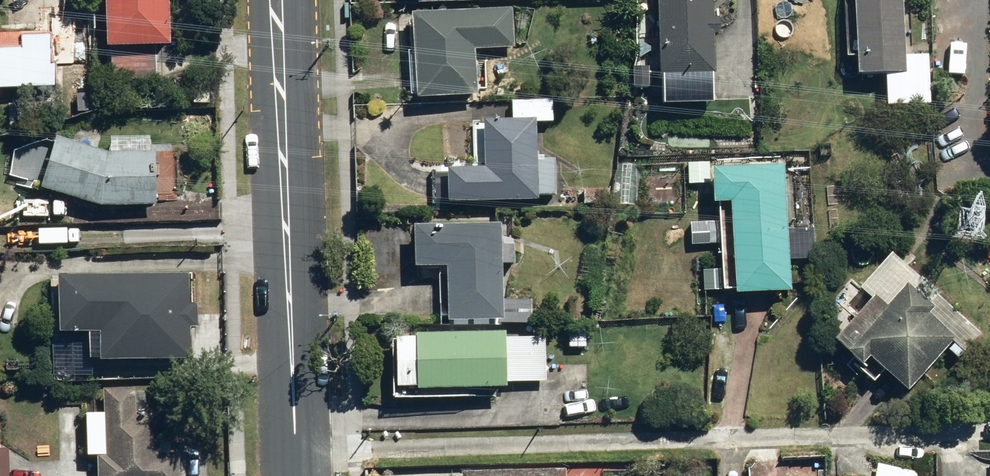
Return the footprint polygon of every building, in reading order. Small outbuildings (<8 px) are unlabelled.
[(179,0),(117,0),(119,45),(181,43),(179,0)] [(651,82),(654,82),(654,112),(705,112),(704,84),(708,84),(707,0),(650,0),(651,82)] [(848,82),(873,82),(900,78),(898,0),(846,0),(848,82)] [(508,12),(403,19),(408,107),(472,103),(469,55),(510,53),(508,12)] [(0,46),(0,97),(7,96),(7,87),(66,85),(65,62),(94,61),(93,14),(58,15),(58,33),(31,33),(32,45),(0,46)] [(437,176),(439,210),(531,207),(531,202),(550,201),(549,165),(531,165),(531,123),(477,125),(477,174),(437,176)] [(49,187),(110,205),(164,205),(164,175),(163,149),(116,151),(65,136),(49,187)] [(720,210),(725,303),(784,300),(782,266),(812,263),(810,231),(781,235),(778,172),(701,176),(703,211),(720,210)] [(495,250),(495,229),(403,232),(405,275),(438,275),(437,328),(494,328),(495,270),(509,269),(509,250),(495,250)] [(198,270),(70,274),(72,331),(111,330),(112,359),(200,357),(199,326),(207,326),(206,302),(199,303),(198,270)] [(860,364),(898,399),(950,344),(923,320),(929,314),(901,289),(878,314),(866,302),(822,349),(850,375),(860,364)] [(384,342),(385,396),(405,396),(405,399),(496,397),(495,340),(384,342)] [(106,475),(187,475),(186,452),(165,452),(164,412),(140,413),(140,387),(110,387),(112,454),(105,454),(106,475)] [(14,447),(3,448),(1,401),(0,401),(0,475),(15,475),(14,447)]
